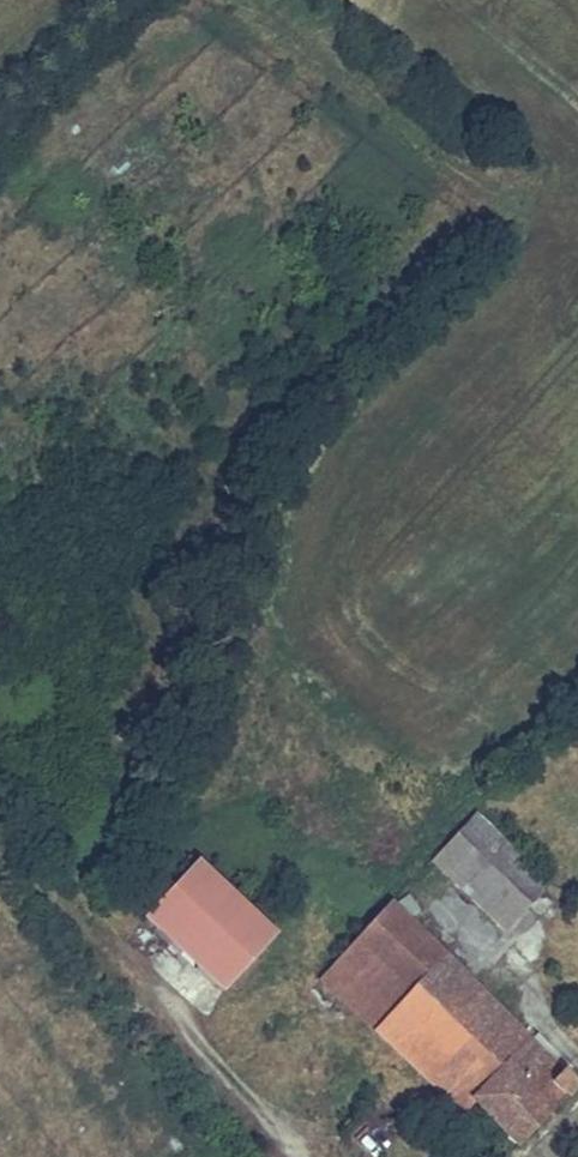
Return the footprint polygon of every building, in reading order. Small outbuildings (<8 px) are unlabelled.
[(477,816),(432,862),(505,933),(551,885),(477,816)] [(229,991),(276,939),(200,871),(152,923),(229,991)] [(321,978),(459,1118),(471,1105),(514,1149),(566,1098),(569,1102),(577,1091),(577,1090),(392,904),(321,978)]
